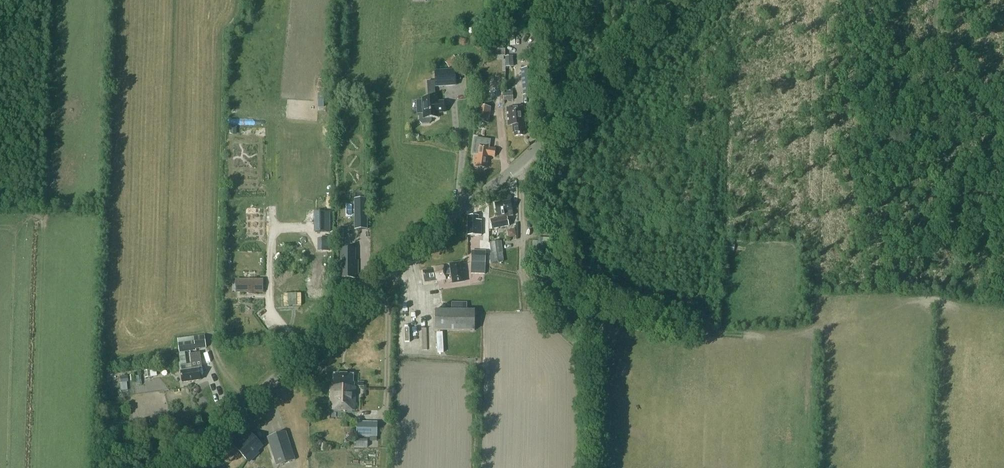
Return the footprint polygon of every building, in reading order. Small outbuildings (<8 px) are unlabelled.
[(458,59),(455,55),(446,63),(449,67),(458,59)] [(536,94),(534,71),(534,68),(521,69),(523,95),(536,94)] [(435,86),(456,85),(455,70),(435,71),(436,81),(427,81),(428,98),(423,98),(424,114),(421,114),(419,117),(420,122),(422,124),(429,123),(431,121),(431,118),(438,118),(437,112),(444,112),(444,102),(437,102),(437,97),(435,98),(435,86)] [(477,122),(486,123),(488,107),(479,106),(477,122)] [(512,125),(513,133),(514,133),(514,136),(524,135),(523,131),(526,131),(524,106),(507,108),(508,125),(512,125)] [(473,145),(477,146),(474,166),(486,168),(488,156),(495,157),(496,149),(486,148),(486,141),(474,140),(473,145)] [(355,209),(359,209),(359,229),(367,229),(367,199),(355,199),(355,209)] [(513,216),(510,201),(495,204),(498,219),(490,220),(492,229),(509,226),(507,217),(513,216)] [(330,232),(329,213),(315,213),(315,232),(330,232)] [(479,220),(479,216),(468,216),(468,235),(481,235),(481,220),(479,220)] [(509,238),(517,237),(515,229),(507,231),(509,238)] [(540,236),(540,248),(555,248),(555,236),(540,236)] [(490,243),(491,254),(502,252),(500,242),(490,243)] [(355,249),(344,249),(341,249),(341,260),(341,278),(355,278),(355,275),(358,275),(358,260),(355,260),(355,249)] [(485,274),(486,254),(479,254),(478,257),(471,257),(471,274),(485,274)] [(461,263),(450,264),(451,269),(444,270),(443,266),(433,267),(434,269),(423,271),(425,282),(446,279),(445,275),(452,274),(453,283),(463,281),(461,263)] [(263,279),(240,280),(240,292),(250,292),(255,292),(263,292),(263,279)] [(322,288),(322,279),(307,279),(307,288),(306,298),(321,298),(321,288),(322,288)] [(435,310),(435,330),(475,330),(475,310),(435,310)] [(418,332),(409,341),(420,353),(430,345),(418,332)] [(178,339),(178,343),(179,352),(181,366),(187,365),(185,352),(196,351),(196,350),(207,348),(205,335),(178,339)] [(181,371),(182,382),(200,380),(199,369),(198,362),(191,363),(192,364),(181,366),(182,371),(181,371)] [(331,385),(331,397),(330,410),(355,410),(356,386),(353,385),(353,374),(334,374),(334,385),(331,385)] [(357,421),(357,437),(370,437),(370,441),(377,442),(377,437),(378,437),(378,422),(357,421)] [(270,436),(279,465),(296,460),(286,431),(270,436)] [(234,446),(248,460),(263,446),(250,433),(245,438),(246,440),(244,441),(241,438),(234,446)]
